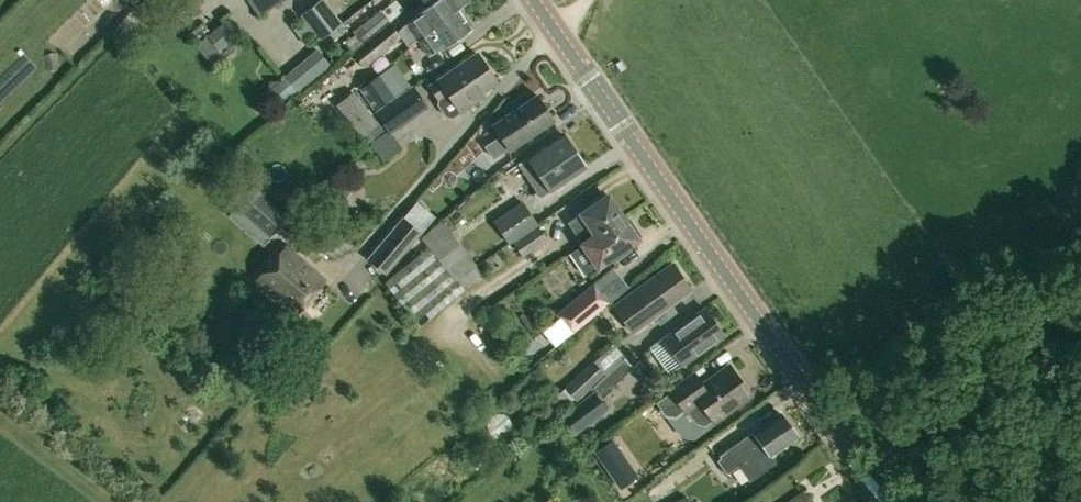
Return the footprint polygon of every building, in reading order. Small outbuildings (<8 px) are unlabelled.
[(259,14),(279,0),(249,0),(259,14)] [(321,39),(341,23),(343,22),(326,0),(321,0),(301,16),(319,40),(321,39)] [(417,39),(416,37),(456,8),(468,0),(438,0),(418,14),(418,15),(406,23),(397,30),(397,31),(389,22),(352,53),(364,68),(401,37),(401,36),(406,33),(413,43),(417,39)] [(416,37),(417,39),(428,55),(440,46),(441,48),(470,28),(456,8),(416,37)] [(352,53),(389,22),(390,21),(380,9),(353,32),(354,34),(344,43),(352,53)] [(234,47),(231,43),(239,36),(224,18),(195,42),(214,64),(234,47)] [(341,23),(321,39),(326,45),(346,30),(341,23)] [(318,50),(287,76),(301,94),(301,95),(333,68),(318,50)] [(437,80),(430,85),(438,98),(437,107),(444,117),(452,118),(461,112),(484,95),(482,91),(496,81),(476,53),(437,80)] [(374,111),(397,95),(381,73),(359,88),(374,111)] [(301,94),(287,76),(266,94),(280,111),(301,94)] [(397,95),(374,111),(388,131),(390,135),(392,133),(429,108),(413,85),(397,95)] [(353,91),(335,105),(362,137),(379,123),(353,91)] [(485,146),(493,157),(508,147),(509,149),(554,119),(537,94),(492,125),(500,136),(485,146)] [(518,163),(540,196),(585,166),(563,133),(518,163)] [(254,188),(236,208),(270,237),(287,217),(254,188)] [(583,244),(623,218),(608,196),(569,222),(583,244)] [(508,242),(514,238),(525,231),(536,224),(521,202),(506,212),(493,220),(508,242)] [(386,274),(420,232),(411,224),(403,217),(368,259),(386,274)] [(627,224),(623,218),(583,244),(595,261),(607,252),(613,261),(630,250),(627,245),(641,236),(631,221),(627,224)] [(430,248),(463,287),(481,274),(475,266),(477,264),(440,219),(419,235),(430,248)] [(547,239),(536,224),(525,231),(514,238),(515,240),(512,242),(522,256),(547,239)] [(286,243),(254,281),(295,316),(327,278),(286,243)] [(465,290),(463,287),(430,248),(386,284),(420,327),(465,290)] [(670,304),(691,289),(673,264),(636,290),(614,306),(632,331),(654,315),(660,323),(676,312),(670,304)] [(563,321),(570,329),(573,333),(610,302),(597,286),(568,310),(560,317),(563,321)] [(705,308),(662,338),(681,365),(723,335),(705,308)] [(909,366),(923,381),(932,371),(918,357),(909,366)] [(592,386),(605,373),(598,366),(593,360),(566,384),(579,399),(580,397),(592,386)] [(750,395),(728,364),(700,384),(692,373),(668,390),(670,393),(656,402),(667,417),(674,418),(685,410),(694,423),(703,425),(711,420),(712,421),(735,405),(738,409),(750,400),(747,396),(750,395)] [(573,437),(608,411),(594,392),(559,418),(573,437)] [(749,481),(776,462),(769,453),(795,434),(780,415),(754,434),(752,431),(719,456),(721,459),(717,461),(727,474),(730,471),(738,466),(749,481)] [(619,489),(638,476),(613,439),(595,452),(619,489)]
